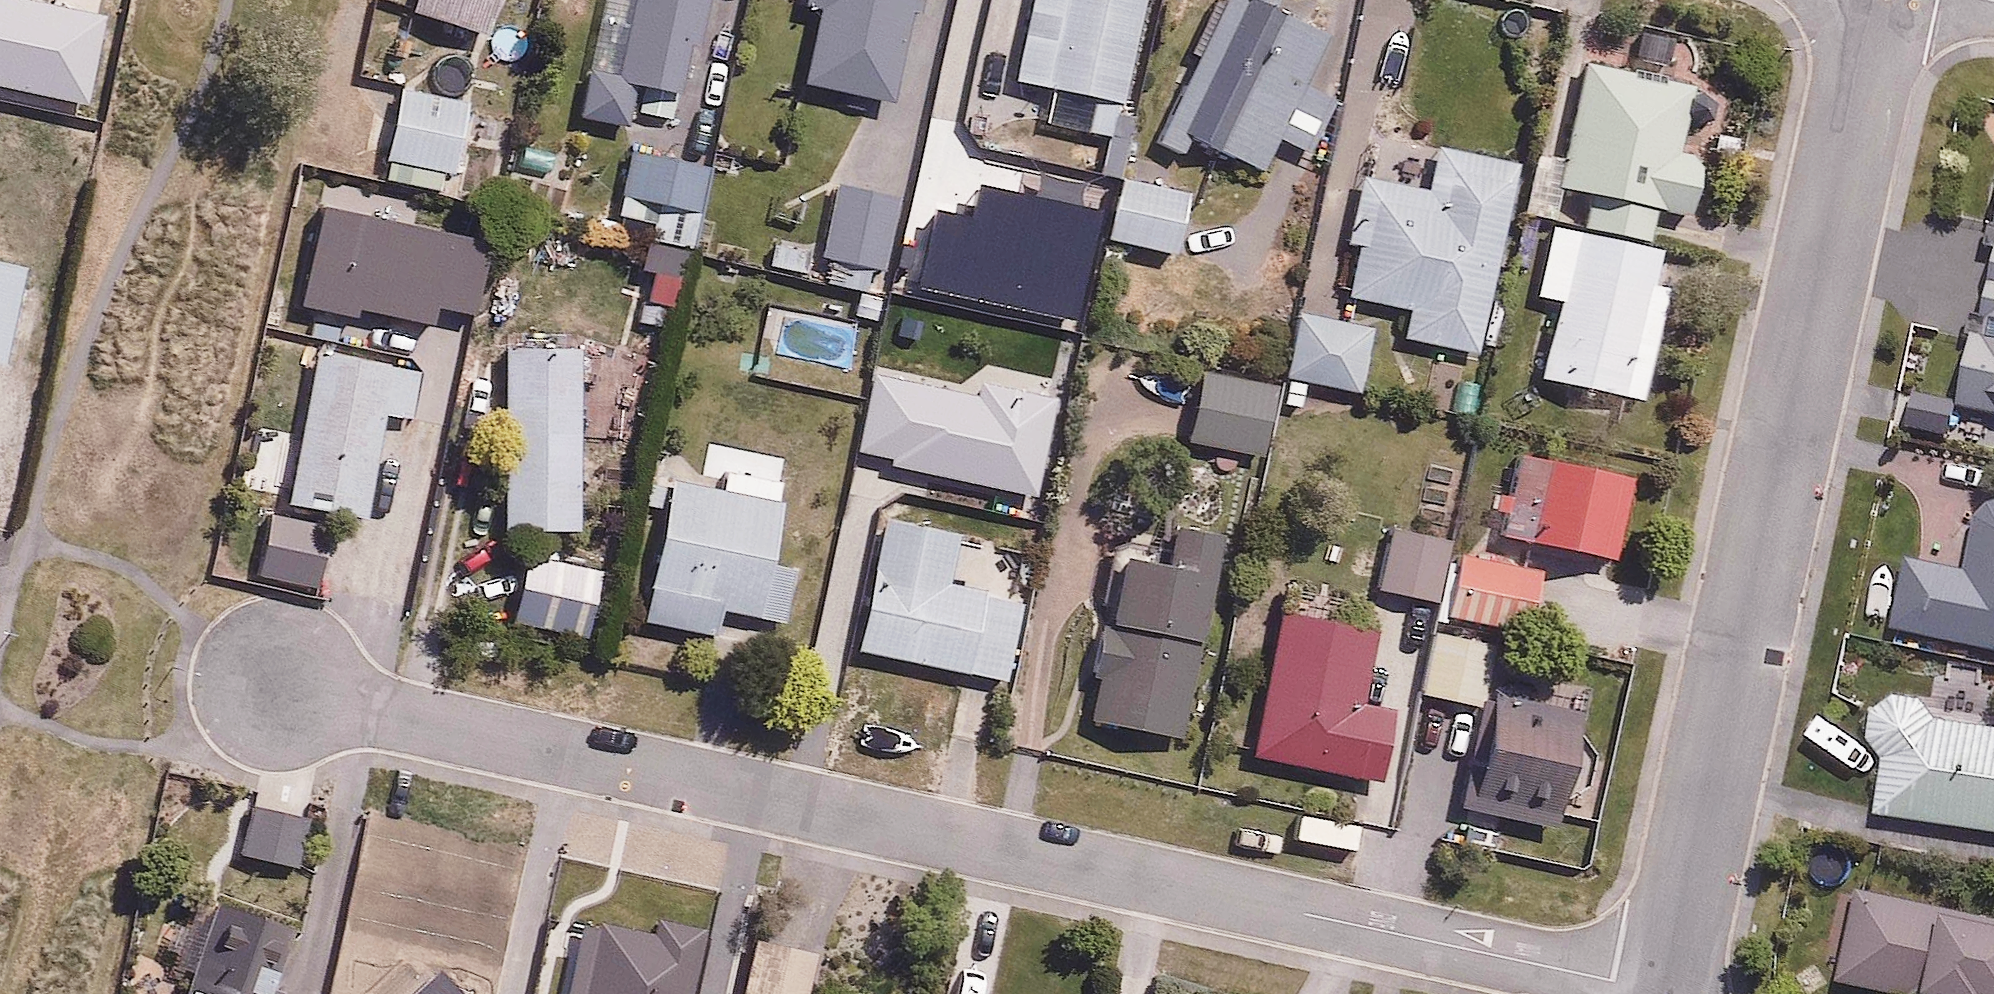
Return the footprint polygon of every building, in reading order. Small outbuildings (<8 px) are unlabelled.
[(2,25),(71,43),(83,0),(8,0),(2,25)] [(417,3),(485,26),(493,0),(417,0),(417,3)] [(619,66),(588,60),(578,111),(630,121),(639,77),(686,86),(704,0),(632,0),(619,66)] [(798,3),(819,8),(804,75),(895,95),(916,0),(799,0),(798,3)] [(1118,137),(1143,0),(1039,0),(1026,74),(1054,80),(1046,124),(1118,137)] [(1336,99),(1307,83),(1335,31),(1278,0),(1238,0),(1165,135),(1186,147),(1193,134),(1260,170),(1276,140),(1306,156),(1336,99)] [(1563,184),(1688,218),(1706,150),(1680,143),(1696,84),(1591,56),(1587,71),(1566,65),(1529,207),(1555,214),(1563,184)] [(470,97),(403,80),(383,155),(451,172),(470,97)] [(644,314),(678,320),(710,154),(631,139),(618,211),(650,217),(641,268),(653,270),(644,314)] [(1433,190),(1359,174),(1345,239),(1360,242),(1349,295),(1407,307),(1402,330),(1482,347),(1523,157),(1444,140),(1433,190)] [(1197,186),(1118,168),(1103,234),(1181,253),(1197,186)] [(900,187),(834,176),(821,251),(886,262),(900,187)] [(1648,207),(1587,204),(1586,222),(1647,225),(1648,207)] [(1957,400),(1993,407),(1993,212),(1957,400)] [(1678,247),(1549,218),(1532,294),(1559,301),(1542,377),(1643,400),(1678,247)] [(6,365),(12,340),(31,344),(45,282),(26,278),(29,265),(0,258),(0,363),(6,365)] [(1379,325),(1304,307),(1289,371),(1364,389),(1379,325)] [(416,422),(431,359),(321,334),(283,497),(364,515),(388,415),(416,422)] [(577,343),(497,344),(499,521),(580,520),(577,343)] [(867,372),(757,346),(751,373),(861,398),(867,372)] [(1282,385),(1210,368),(1193,436),(1265,453),(1282,385)] [(1636,470),(1520,450),(1506,531),(1622,551),(1636,470)] [(769,562),(785,484),(672,462),(642,616),(718,632),(724,602),(781,613),(791,566),(769,562)] [(1992,497),(1986,525),(1961,520),(1952,563),(1910,554),(1895,621),(1993,643),(1993,498),(1992,497)] [(947,579),(957,527),(885,514),(861,646),(1006,672),(1020,592),(947,579)] [(1464,553),(1462,566),(1446,563),(1451,526),(1395,518),(1385,589),(1442,597),(1439,617),(1536,632),(1546,565),(1464,553)] [(1171,556),(1123,548),(1095,714),(1192,731),(1226,532),(1177,524),(1171,556)] [(605,567),(525,551),(511,622),(590,638),(605,567)] [(1368,699),(1379,624),(1277,609),(1256,754),(1383,772),(1393,702),(1368,699)] [(1498,646),(1430,631),(1418,687),(1486,702),(1498,646)] [(1934,717),(1936,694),(1888,690),(1874,819),(1993,831),(1993,723),(1934,717)] [(1589,713),(1494,694),(1471,813),(1565,831),(1589,713)] [(306,812),(255,801),(243,856),(294,868),(306,812)] [(1836,982),(1897,993),(1993,993),(1993,913),(1855,885),(1836,982)] [(156,941),(176,949),(169,965),(192,974),(184,993),(276,993),(300,932),(198,892),(187,920),(168,912),(156,941)] [(754,938),(741,993),(807,993),(817,953),(754,938)] [(433,961),(400,993),(466,993),(433,961)]
